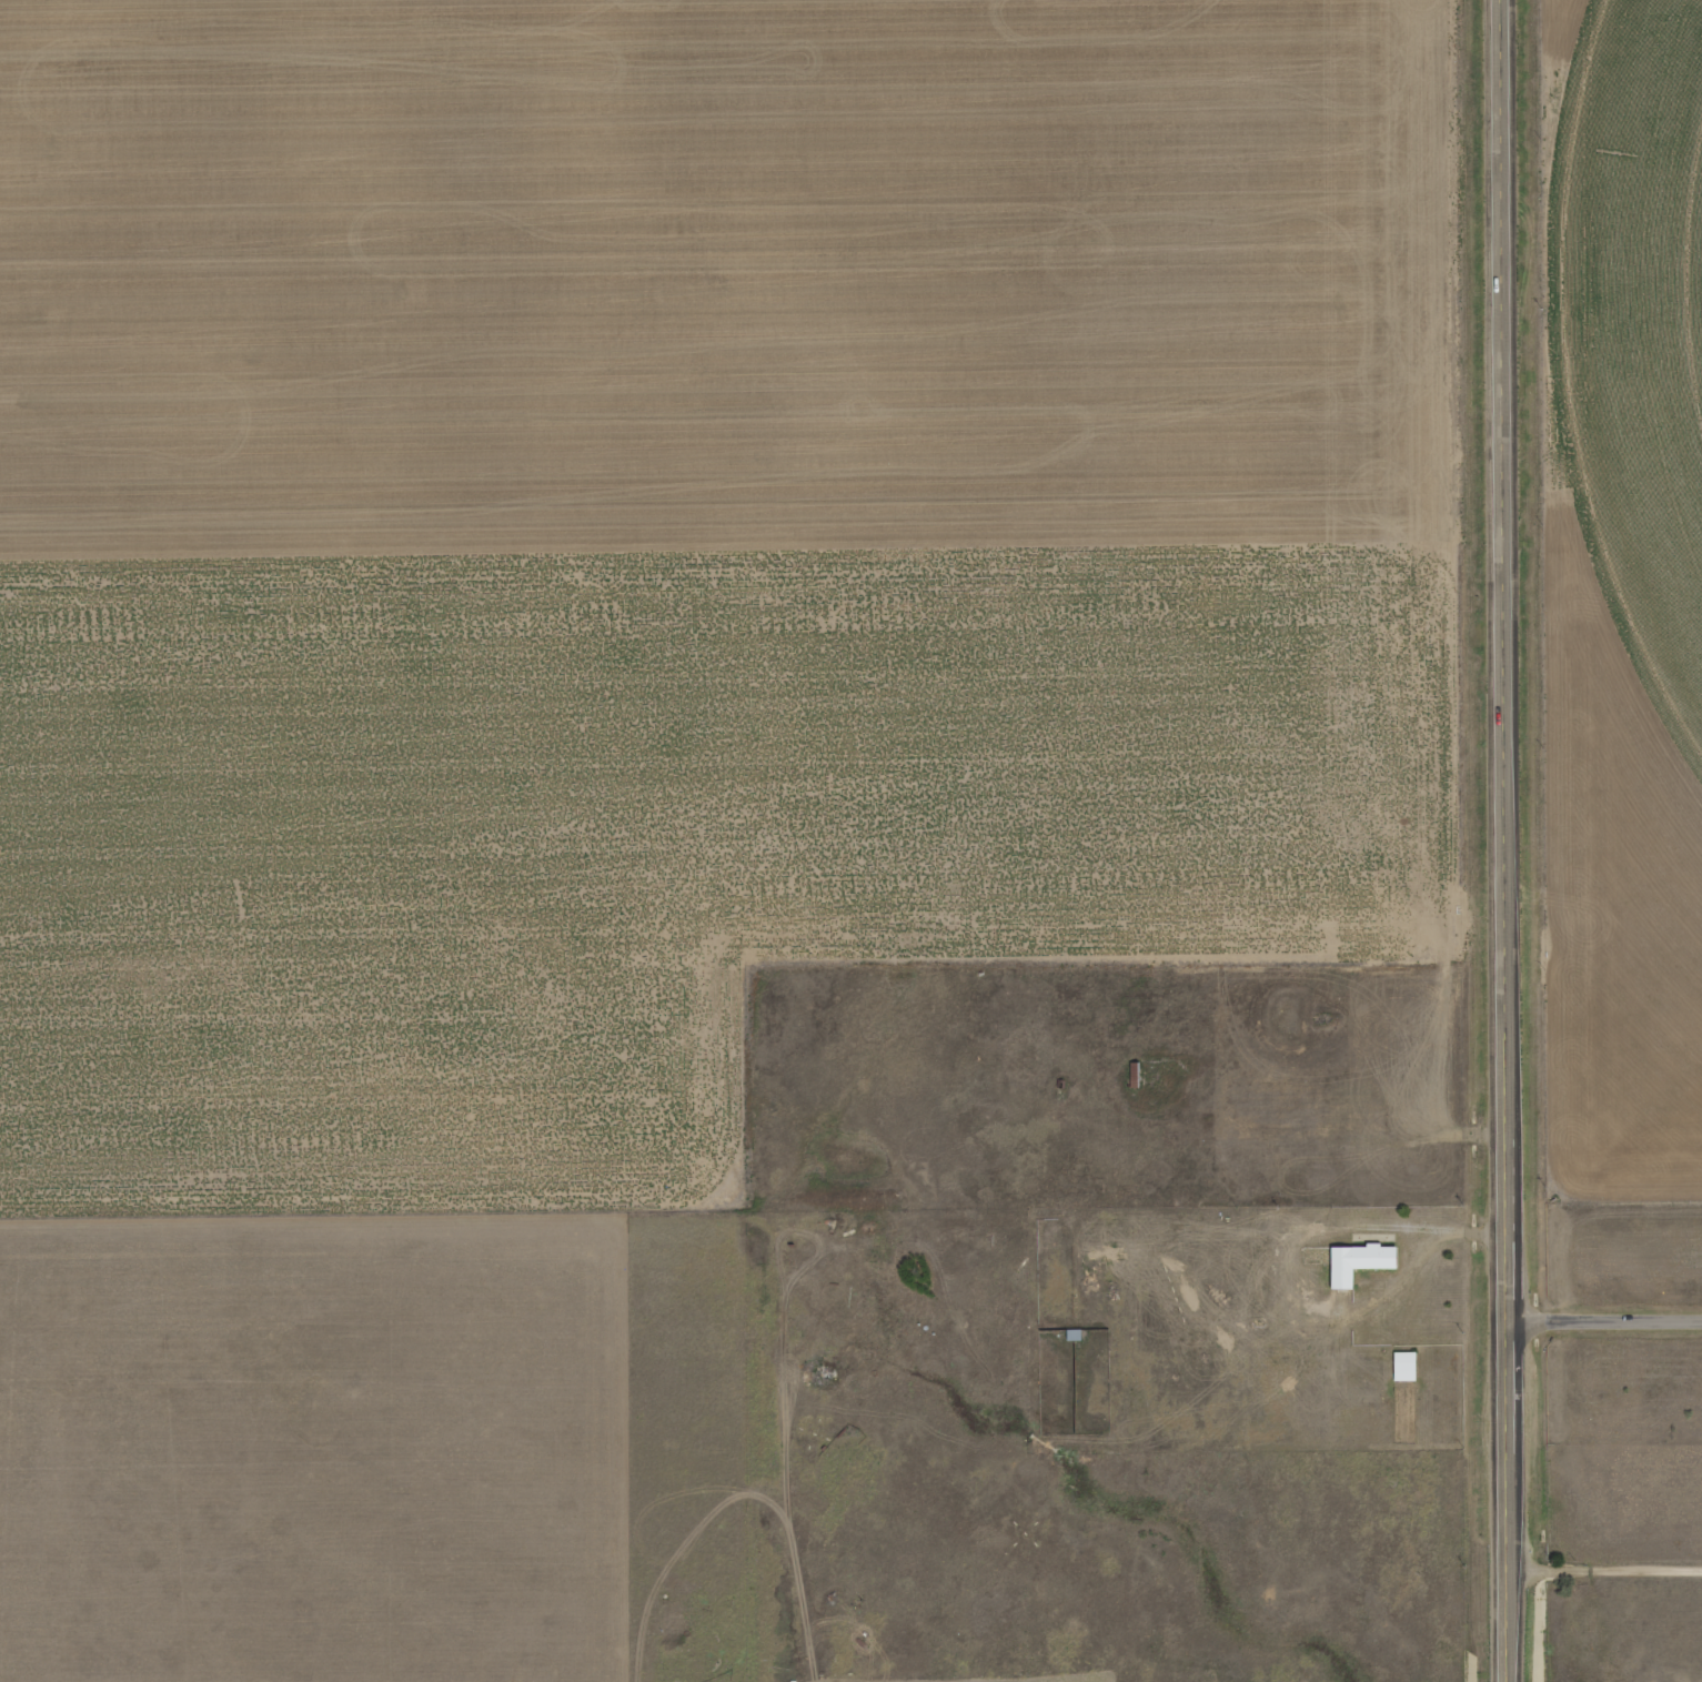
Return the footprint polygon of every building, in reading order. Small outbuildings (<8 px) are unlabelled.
[(1128,1087),(1139,1087),(1139,1062),(1128,1062),(1128,1087)] [(1328,1247),(1328,1290),(1350,1290),(1350,1270),(1394,1270),(1394,1247),(1378,1247),(1378,1242),(1364,1242),(1364,1247),(1328,1247)] [(1080,1330),(1065,1330),(1065,1341),(1080,1341),(1080,1330)] [(1392,1351),(1391,1380),(1414,1381),(1416,1352),(1392,1351)]
